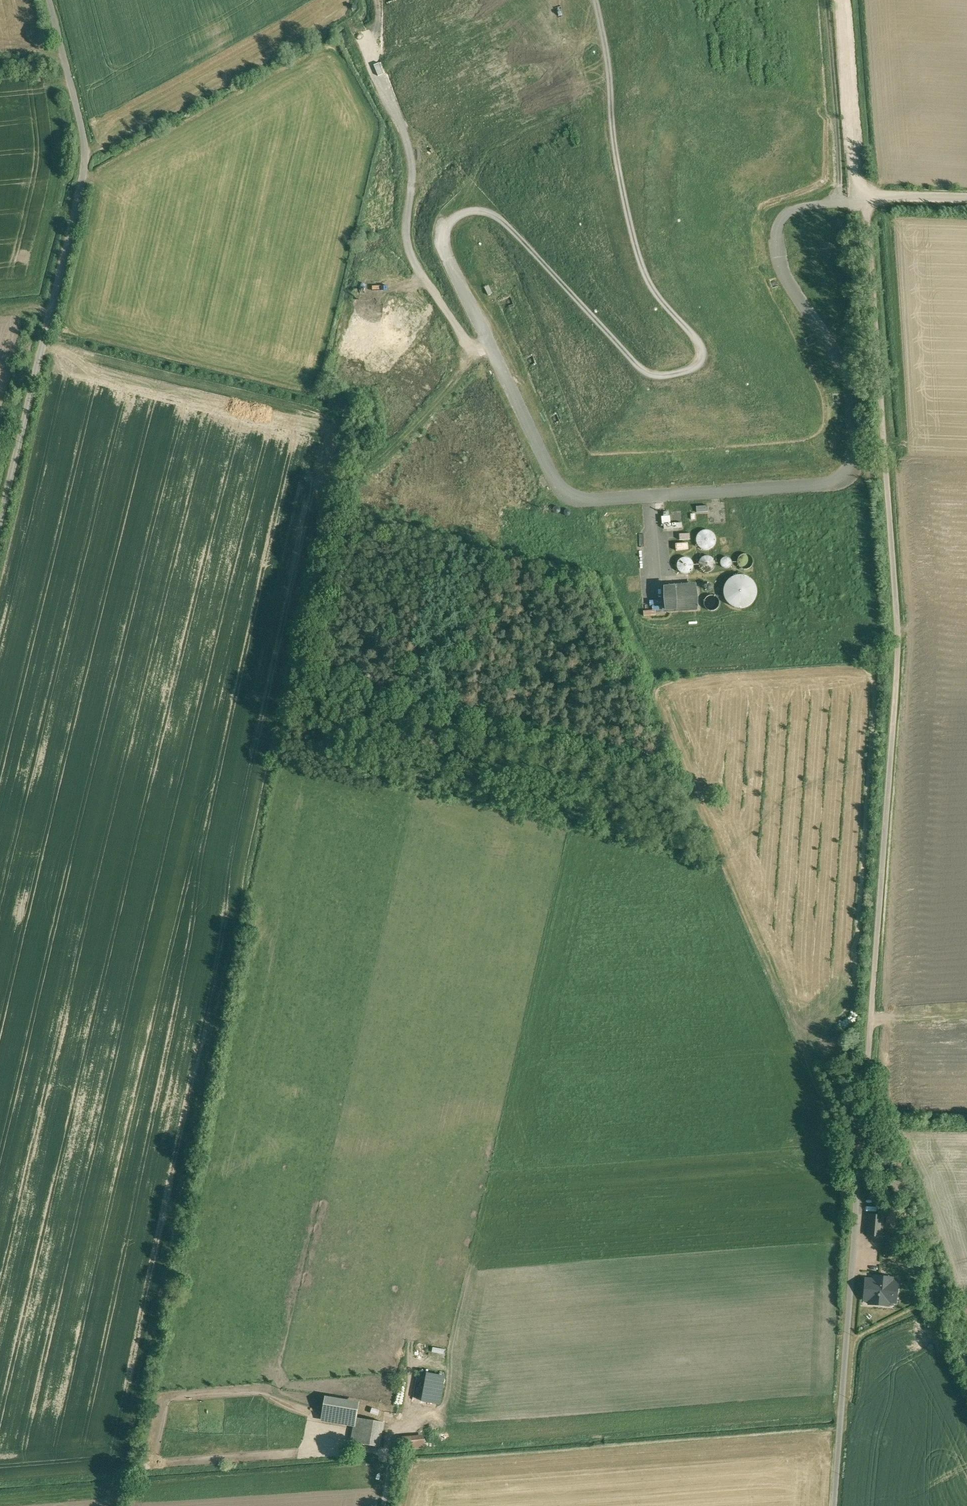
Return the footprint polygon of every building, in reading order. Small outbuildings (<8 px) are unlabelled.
[(697,505),(697,514),(710,513),(710,504),(697,505)] [(670,512),(670,523),(686,522),(685,511),(670,512)] [(714,543),(715,540),(715,537),(713,535),(711,533),(709,531),(706,531),(703,531),(701,532),(699,534),(697,537),(697,540),(697,542),(698,545),(700,547),(703,549),(705,549),(708,549),(711,548),(713,546),(714,543)] [(753,563),(754,561),(753,558),(752,556),(749,555),(747,554),(744,555),(742,557),(741,559),(740,561),(741,564),(743,566),(745,567),(747,568),(750,567),(752,566),(753,563)] [(717,567),(717,565),(717,562),(715,559),(714,557),(711,556),(708,555),(705,555),(703,557),(701,559),(699,561),(699,564),(699,567),(700,569),(702,571),(705,573),(708,573),(710,573),(713,572),(715,570),(717,567)] [(696,567),(696,565),(696,562),(694,559),(692,557),(689,556),(686,556),(684,557),(681,558),(679,560),(678,563),(678,566),(678,569),(680,571),(682,573),(685,574),(688,575),(691,574),(693,572),(695,570),(696,567)] [(734,564),(734,563),(733,561),(733,560),(731,559),(730,558),(728,558),(727,558),(725,558),(724,559),(723,561),(723,562),(722,564),(723,565),(724,567),(725,568),(726,569),(728,569),(729,569),(731,568),(732,567),(733,566),(734,564)] [(759,595),(759,591),(758,588),(757,584),(756,581),(753,579),(751,577),(748,575),(744,574),(741,574),(738,574),(734,575),(731,577),(729,579),(726,582),(725,585),(724,588),(724,592),(724,595),(725,598),(727,601),(729,604),(732,606),(735,608),(738,609),(741,609),(745,609),(748,608),(751,606),(754,604),(756,601),(758,598),(759,595)] [(666,592),(667,611),(700,609),(699,585),(678,586),(678,592),(666,592)] [(720,606),(721,604),(721,601),(720,599),(718,597),(716,596),(713,596),(711,596),(709,598),(707,600),(706,602),(707,605),(708,607),(709,609),(712,610),(714,610),(717,609),(719,608),(720,606)] [(883,1216),(869,1215),(867,1235),(881,1236),(883,1216)] [(888,1302),(896,1302),(898,1282),(892,1282),(892,1278),(875,1276),(874,1280),(866,1279),(864,1300),(870,1300),(869,1304),(888,1306),(888,1302)] [(358,1402),(327,1397),(324,1419),(354,1424),(355,1418),(358,1402)] [(383,1422),(355,1418),(354,1424),(351,1442),(379,1447),(383,1422)]
